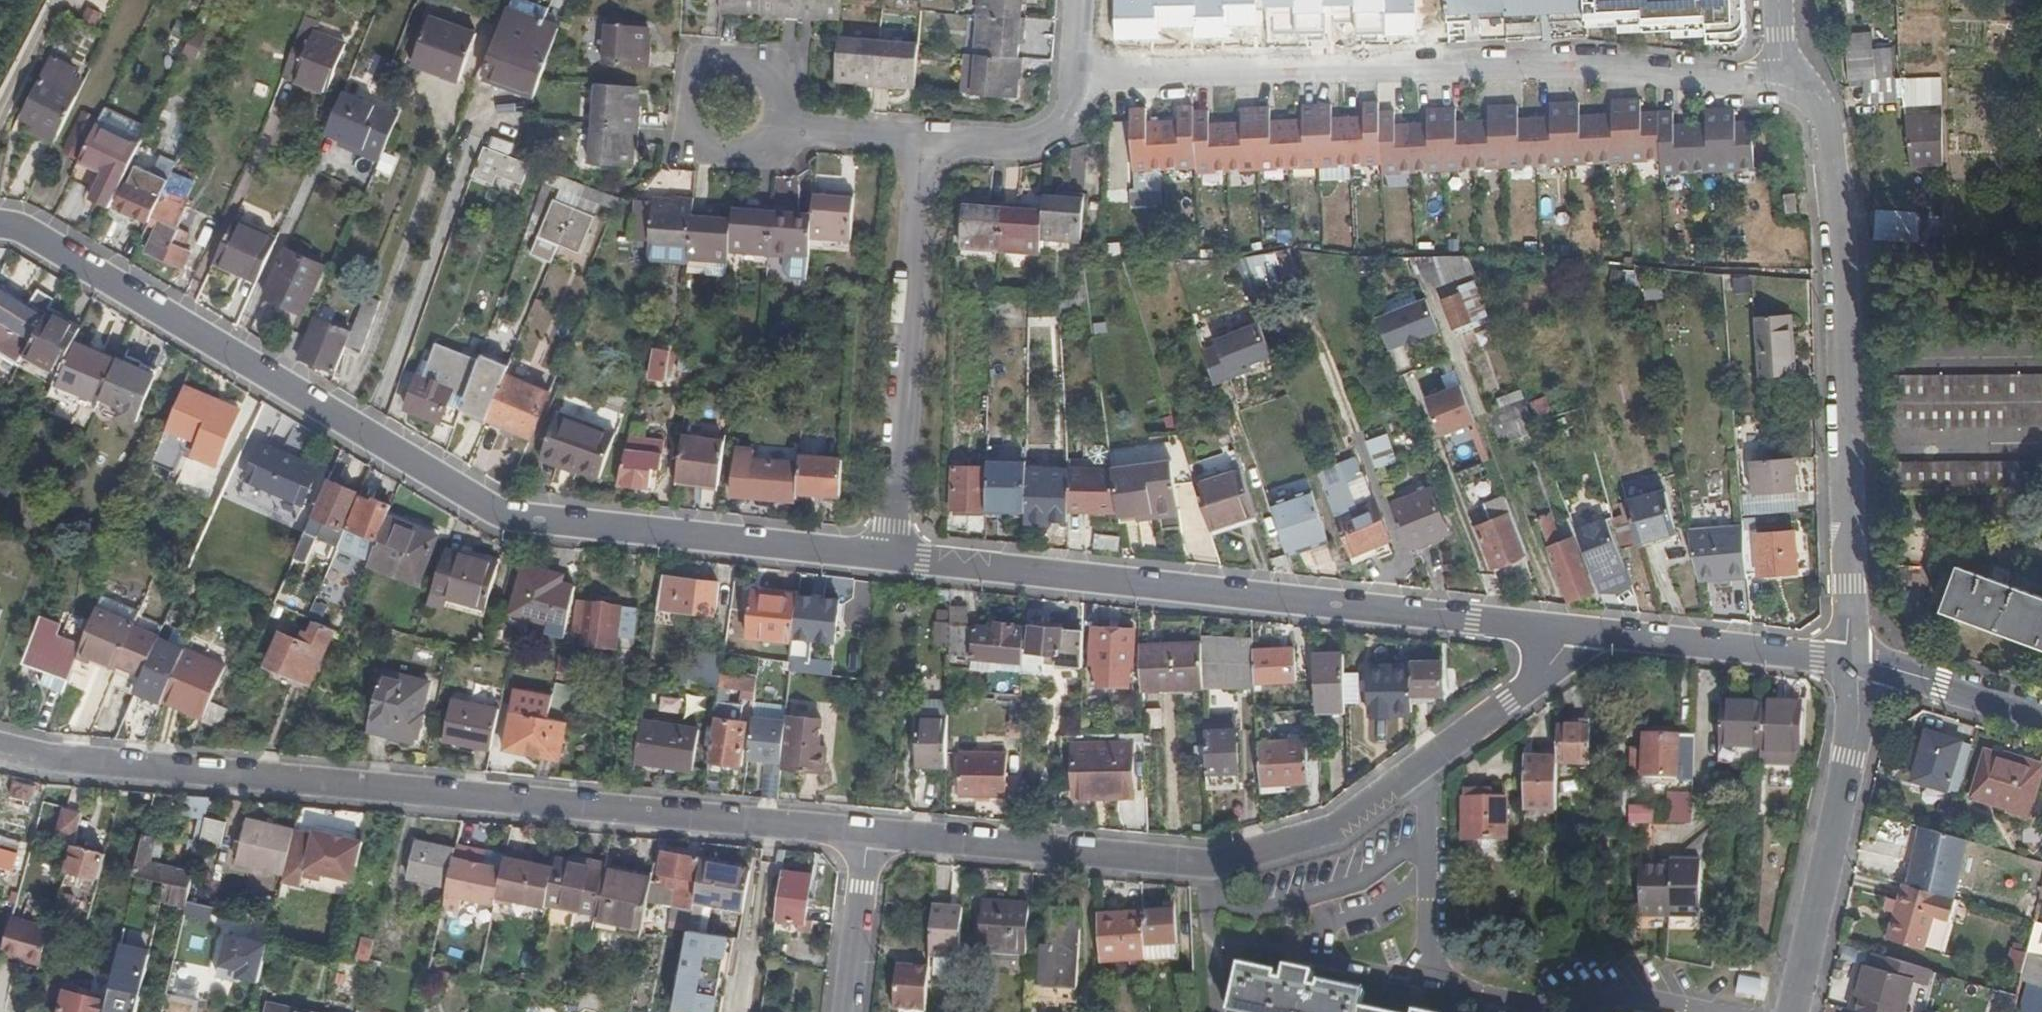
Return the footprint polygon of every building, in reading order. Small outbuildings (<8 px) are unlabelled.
[(759,11),(760,0),(719,0),(718,13),(738,14),(739,10),(759,11)] [(799,0),(760,0),(759,11),(778,12),(777,17),(798,18),(799,0)] [(980,15),(1021,17),(1022,0),(981,0),(980,15)] [(1113,33),(1155,33),(1155,22),(1193,22),(1193,33),(1225,33),(1225,22),(1255,21),(1255,7),(1271,7),(1270,31),(1325,31),(1325,21),(1355,21),(1355,33),(1385,33),(1385,34),(1416,34),(1415,0),(1113,0),(1113,33)] [(1448,23),(1465,22),(1466,42),(1588,36),(1589,41),(1723,56),(1735,53),(1745,44),(1747,35),(1745,0),(1447,0),(1448,23)] [(103,12),(89,6),(82,20),(96,27),(103,12)] [(1024,36),(1025,18),(1021,17),(980,15),(978,53),(1018,56),(1019,35),(1024,36)] [(303,16),(281,75),(325,92),(344,43),(312,30),(316,21),(303,16)] [(411,62),(418,65),(437,18),(430,16),(411,62)] [(192,25),(176,18),(163,52),(177,57),(192,25)] [(460,80),(464,69),(477,33),(437,18),(418,65),(460,80)] [(533,98),(555,37),(504,18),(484,73),(492,76),(489,82),(533,98)] [(646,47),(648,27),(607,23),(602,63),(649,67),(651,47),(646,47)] [(1887,93),(1884,42),(1862,44),(1861,25),(1839,26),(1842,80),(1855,79),(1856,95),(1887,93)] [(210,40),(194,33),(185,55),(201,60),(210,40)] [(464,69),(478,74),(491,39),(477,33),(464,69)] [(851,85),(874,87),(877,40),(837,37),(834,79),(851,81),(851,85)] [(894,84),(914,85),(917,49),(917,43),(877,40),(874,87),(894,88),(894,84)] [(964,93),(975,93),(978,53),(966,52),(964,93)] [(1022,76),(1023,57),(1018,56),(978,53),(975,93),(1016,96),(1017,75),(1022,76)] [(31,121),(57,134),(76,95),(63,89),(73,67),(52,57),(23,117),(31,121)] [(635,108),(637,88),(596,84),(592,124),(638,128),(640,108),(635,108)] [(397,116),(343,94),(327,135),(380,156),(384,148),(397,116)] [(1627,99),(1630,155),(1661,154),(1658,110),(1642,111),(1641,98),(1627,99)] [(1598,113),(1600,157),(1630,155),(1627,99),(1613,99),(1614,113),(1598,113)] [(1536,116),(1538,160),(1570,158),(1567,101),(1552,102),(1553,116),(1536,116)] [(1567,101),(1570,158),(1600,157),(1598,113),(1582,114),(1581,101),(1567,101)] [(1349,119),(1351,162),(1383,160),(1381,112),(1380,103),(1364,104),(1365,118),(1349,119)] [(1504,105),(1507,162),(1538,160),(1536,116),(1521,117),(1520,104),(1504,105)] [(1473,120),(1475,163),(1507,162),(1504,105),(1490,106),(1491,119),(1473,120)] [(104,106),(95,125),(115,134),(138,145),(146,126),(104,106)] [(1316,107),(1319,164),(1351,162),(1349,119),(1334,120),(1333,106),(1316,107)] [(1287,122),(1289,165),(1319,164),(1316,107),(1303,107),(1304,121),(1287,122)] [(1721,108),(1725,169),(1755,168),(1753,120),(1736,121),(1735,107),(1721,108)] [(1441,109),(1444,165),(1475,163),(1473,120),(1458,121),(1457,108),(1441,109)] [(1692,123),(1694,171),(1725,169),(1721,108),(1705,109),(1706,123),(1692,123)] [(1161,125),(1164,172),(1197,170),(1194,114),(1194,109),(1180,109),(1181,124),(1161,125)] [(1411,124),(1413,166),(1444,165),(1441,109),(1428,110),(1428,123),(1411,124)] [(82,110),(73,129),(87,135),(95,116),(82,110)] [(1225,126),(1228,169),(1259,167),(1256,110),(1242,111),(1243,125),(1225,126)] [(1256,110),(1259,167),(1289,165),(1287,122),(1272,123),(1271,110),(1256,110)] [(1658,110),(1661,154),(1662,173),(1694,171),(1692,123),(1674,124),(1673,110),(1658,110)] [(1164,172),(1161,125),(1148,125),(1148,111),(1132,112),(1135,173),(1164,172)] [(1381,112),(1383,160),(1384,168),(1413,166),(1411,124),(1396,124),(1395,112),(1381,112)] [(1194,114),(1197,170),(1228,169),(1225,126),(1211,127),(1210,113),(1194,114)] [(1904,121),(1908,167),(1939,165),(1939,119),(1904,121)] [(27,130),(53,142),(57,134),(31,121),(27,130)] [(636,148),(638,128),(592,124),(588,161),(630,165),(632,148),(636,148)] [(95,176),(115,134),(95,125),(75,167),(95,176)] [(87,135),(73,129),(62,151),(76,158),(87,135)] [(2032,143),(2034,132),(2016,130),(2014,141),(2032,143)] [(2034,132),(2032,143),(2032,144),(2041,145),(2041,133),(2034,132)] [(91,197),(109,206),(138,145),(115,134),(95,176),(100,178),(95,188),(91,197)] [(482,145),(477,160),(522,176),(527,162),(512,156),(482,145)] [(380,156),(371,180),(377,182),(381,173),(386,175),(395,152),(384,148),(380,156)] [(135,163),(128,182),(161,196),(172,171),(176,162),(159,154),(152,170),(135,163)] [(70,177),(91,186),(95,176),(75,167),(70,177)] [(579,193),(583,183),(566,177),(547,169),(543,179),(579,193)] [(196,181),(172,171),(161,196),(156,207),(166,211),(171,198),(183,203),(184,199),(186,199),(187,197),(189,196),(196,181)] [(91,186),(95,188),(100,178),(95,176),(91,186)] [(116,206),(149,221),(150,219),(156,207),(161,196),(128,182),(116,206)] [(615,207),(618,197),(583,183),(579,193),(615,207)] [(818,196),(817,215),(815,238),(855,240),(858,194),(838,193),(838,197),(818,196)] [(1042,209),(1040,236),(1079,239),(1083,196),(1063,195),(1043,194),(1042,209)] [(166,211),(161,221),(178,228),(191,198),(187,197),(186,199),(184,199),(183,203),(171,198),(166,211)] [(559,243),(574,206),(553,197),(530,252),(551,261),(559,243)] [(699,212),(700,200),(681,198),(681,203),(661,201),(657,242),(696,246),(699,212)] [(959,245),(999,248),(1002,202),(981,200),(981,204),(962,203),(959,245)] [(999,248),(1039,251),(1040,236),(1042,209),(1021,207),(1022,203),(1002,202),(999,248)] [(595,215),(574,206),(559,243),(579,252),(595,215)] [(758,210),(740,208),(739,220),(736,251),(776,254),(780,208),(759,206),(758,210)] [(156,207),(150,219),(159,223),(147,253),(182,268),(190,250),(172,242),(178,228),(161,221),(166,211),(156,207)] [(799,209),(780,208),(776,254),(814,258),(815,251),(815,238),(817,215),(799,214),(799,209)] [(719,214),(699,212),(696,246),(695,257),(735,261),(736,251),(739,220),(718,219),(719,214)] [(1870,216),(1872,246),(1916,246),(1913,215),(1870,216)] [(243,273),(257,279),(276,237),(235,217),(215,259),(243,273)] [(1744,230),(1730,229),(1730,240),(1745,241),(1744,230)] [(1341,234),(1323,233),(1324,248),(1341,249),(1341,234)] [(1537,236),(1524,236),(1525,247),(1537,247),(1537,236)] [(855,240),(815,238),(815,251),(827,252),(827,248),(854,250),(855,240)] [(1555,238),(1543,238),(1543,248),(1555,248),(1555,238)] [(265,293),(284,302),(287,296),(304,304),(323,263),(286,246),(265,293)] [(562,247),(556,260),(575,268),(581,255),(562,247)] [(1721,247),(1709,248),(1710,257),(1722,256),(1721,247)] [(1466,251),(1409,251),(1423,286),(1473,269),(1466,251)] [(1683,253),(1671,252),(1671,261),(1683,262),(1683,253)] [(736,253),(735,263),(764,266),(765,257),(736,253)] [(1255,274),(1280,269),(1276,253),(1252,258),(1255,274)] [(240,279),(243,273),(215,259),(212,266),(240,279)] [(1628,271),(1613,269),(1611,286),(1626,288),(1628,271)] [(1472,275),(1457,281),(1458,286),(1438,294),(1450,325),(1486,310),(1472,275)] [(1661,278),(1644,280),(1646,300),(1664,298),(1661,278)] [(1752,285),(1743,285),(1744,300),(1753,299),(1752,285)] [(46,313),(53,300),(38,290),(29,306),(0,288),(0,354),(19,365),(24,355),(46,313)] [(352,329),(346,343),(363,349),(383,299),(366,292),(352,329)] [(287,296),(284,302),(301,310),(304,304),(287,296)] [(1421,335),(1439,328),(1426,297),(1378,317),(1390,348),(1410,340),(1421,335)] [(1790,329),(1792,329),(1791,311),(1754,314),(1759,374),(1793,371),(1790,329)] [(59,372),(74,342),(79,330),(46,313),(24,355),(59,372)] [(297,356),(335,371),(346,343),(352,329),(315,314),(306,336),(297,356)] [(1273,354),(1273,353),(1262,326),(1260,321),(1216,338),(1218,343),(1202,349),(1212,377),(1215,382),(1231,376),(1229,371),(1250,363),(1273,354)] [(281,352),(295,361),(297,356),(306,336),(290,329),(281,352)] [(1421,335),(1410,340),(1412,344),(1423,340),(1421,335)] [(99,401),(116,359),(74,342),(59,372),(54,382),(59,385),(99,401)] [(666,381),(671,349),(655,347),(650,378),(666,381)] [(461,409),(487,419),(505,375),(509,366),(481,354),(466,397),(461,409)] [(99,401),(97,407),(119,416),(123,407),(138,413),(156,371),(141,364),(139,369),(116,359),(99,401)] [(1229,371),(1231,376),(1252,367),(1250,363),(1229,371)] [(1793,377),(1793,371),(1759,374),(1760,380),(1793,377)] [(455,427),(461,409),(466,397),(447,390),(449,384),(424,375),(422,380),(418,379),(406,408),(455,427)] [(505,375),(487,419),(531,436),(549,393),(505,375)] [(1882,378),(1884,431),(2041,428),(2041,376),(1882,378)] [(97,407),(99,401),(59,385),(55,394),(96,410),(97,407)] [(229,404),(183,385),(165,429),(198,442),(192,455),(204,460),(229,404)] [(1441,434),(1476,420),(1461,385),(1426,399),(1441,434)] [(1546,397),(1530,403),(1535,418),(1551,410),(1546,397)] [(1524,399),(1488,412),(1501,446),(1537,433),(1524,399)] [(239,408),(229,404),(204,460),(216,465),(239,408)] [(620,427),(562,405),(542,459),(579,472),(581,467),(601,475),(620,427)] [(1387,433),(1366,438),(1375,462),(1393,458),(1387,433)] [(616,484),(650,488),(652,468),(657,438),(629,434),(616,484)] [(719,484),(726,439),(683,434),(676,478),(703,481),(719,484)] [(657,438),(652,468),(661,469),(665,440),(657,438)] [(256,483),(271,447),(262,443),(246,478),(256,483)] [(301,459),(271,447),(256,483),(285,496),(301,459)] [(1195,484),(1184,449),(1112,466),(1112,470),(1119,512),(1119,513),(1154,507),(1159,512),(1176,512),(1180,506),(1175,490),(1195,484)] [(796,492),(798,464),(753,459),(754,453),(734,452),(729,492),(747,494),(796,500),(796,492)] [(1206,475),(1237,467),(1234,453),(1202,460),(1206,475)] [(841,462),(841,460),(799,457),(798,464),(796,492),(821,494),(821,501),(839,503),(839,496),(841,462)] [(1334,512),(1373,496),(1366,477),(1360,478),(1358,474),(1362,472),(1356,457),(1338,464),(1319,471),(1325,487),(1334,512)] [(1797,493),(1796,458),(1791,458),(1766,460),(1751,461),(1754,495),(1797,493)] [(318,467),(301,459),(285,496),(302,503),(318,467)] [(2041,485),(2040,459),(1884,464),(1886,490),(2041,485)] [(1026,511),(1027,470),(1027,461),(987,460),(986,468),(986,509),(986,510),(1026,511)] [(952,509),(986,509),(986,468),(952,467),(952,509)] [(1119,512),(1112,470),(1070,469),(1070,472),(1069,511),(1108,512),(1119,513),(1119,512)] [(1256,516),(1242,469),(1195,484),(1210,530),(1256,516)] [(1069,511),(1070,472),(1027,470),(1026,511),(1025,520),(1068,521),(1069,511)] [(10,488),(14,476),(0,475),(0,486),(10,488)] [(702,486),(703,481),(676,478),(676,483),(702,486)] [(355,493),(327,480),(304,533),(333,546),(355,493)] [(1430,485),(1390,500),(1407,546),(1446,530),(1430,485)] [(1311,487),(1271,500),(1287,552),(1299,548),(1326,539),(1328,539),(1311,487)] [(1666,492),(1648,497),(1658,538),(1677,533),(1666,492)] [(1799,512),(1797,493),(1754,495),(1741,496),(1742,516),(1799,512)] [(390,511),(391,506),(372,498),(371,501),(358,496),(336,546),(370,560),(387,516),(390,511)] [(1373,496),(1334,512),(1353,559),(1376,550),(1373,542),(1389,536),(1373,496)] [(1658,538),(1648,497),(1627,503),(1638,543),(1658,538)] [(1528,554),(1507,500),(1488,508),(1493,523),(1478,529),(1493,569),(1528,554)] [(1627,503),(1627,502),(1611,506),(1615,521),(1614,521),(1622,550),(1639,545),(1638,543),(1627,503)] [(1119,519),(1159,512),(1154,507),(1119,513),(1119,519)] [(427,526),(390,511),(387,516),(425,531),(427,526)] [(1558,573),(1570,601),(1595,592),(1573,540),(1561,544),(1550,515),(1539,519),(1558,573)] [(425,531),(387,516),(370,560),(369,564),(420,583),(437,536),(425,531)] [(1258,522),(1256,516),(1210,530),(1212,536),(1258,522)] [(1622,573),(1628,588),(1631,587),(1606,521),(1604,522),(1622,573)] [(1615,593),(1628,588),(1622,573),(1604,522),(1576,533),(1596,584),(1610,580),(1615,593)] [(1744,531),(1748,577),(1796,573),(1793,534),(1757,536),(1756,530),(1744,531)] [(1688,535),(1697,581),(1748,577),(1744,531),(1688,535)] [(317,538),(304,533),(294,557),(306,562),(317,538)] [(1326,539),(1299,548),(1301,553),(1328,544),(1326,539)] [(457,562),(443,558),(438,573),(429,601),(446,606),(448,596),(486,607),(498,564),(479,558),(460,553),(457,562)] [(481,553),(479,558),(498,564),(500,559),(481,553)] [(511,613),(549,623),(566,628),(574,587),(560,583),(563,576),(543,570),(542,575),(525,570),(527,561),(525,560),(511,613)] [(1957,567),(1939,608),(2041,646),(2041,600),(1957,567)] [(717,581),(661,574),(656,608),(714,614),(717,581)] [(1599,591),(1615,593),(1610,580),(1596,584),(1599,591)] [(289,594),(280,590),(274,604),(283,608),(289,594)] [(751,590),(748,632),(761,633),(766,591),(751,590)] [(951,590),(938,590),(937,621),(950,622),(951,595),(951,590)] [(761,633),(748,632),(747,635),(793,639),(797,601),(772,598),(772,592),(766,591),(761,633)] [(970,595),(951,595),(950,622),(950,626),(969,627),(970,595)] [(448,596),(446,606),(484,616),(486,607),(448,596)] [(797,596),(797,601),(793,639),(791,657),(809,659),(811,637),(830,639),(833,599),(797,596)] [(838,599),(833,599),(830,639),(834,640),(838,599)] [(636,609),(576,600),(572,632),(582,634),(581,644),(615,648),(617,638),(632,640),(636,609)] [(94,608),(78,651),(115,665),(116,663),(122,647),(132,624),(113,616),(94,608)] [(546,632),(549,623),(511,613),(508,622),(546,632)] [(62,623),(40,614),(33,633),(55,642),(62,623)] [(157,639),(163,624),(136,614),(132,624),(122,647),(116,663),(142,673),(157,639)] [(950,622),(937,621),(935,646),(949,646),(950,626),(950,622)] [(310,682),(333,630),(315,622),(309,636),(303,633),(299,642),(280,634),(267,664),(310,682)] [(969,627),(950,626),(949,646),(949,654),(988,659),(987,692),(995,693),(995,721),(1010,722),(1009,730),(1021,730),(1022,672),(1022,650),(1023,628),(1012,627),(1012,624),(995,622),(994,629),(969,627)] [(1082,668),(1082,632),(1029,626),(1027,650),(1022,650),(1022,672),(1045,674),(1045,665),(1082,668)] [(1134,630),(1092,628),(1090,662),(1093,662),(1092,684),(1127,687),(1129,665),(1132,665),(1134,630)] [(33,633),(22,662),(40,668),(51,672),(68,678),(76,658),(78,651),(55,642),(33,633)] [(138,681),(133,695),(160,706),(163,699),(165,693),(184,649),(157,639),(142,673),(138,681)] [(1202,686),(1202,687),(1228,688),(1226,640),(1200,639),(1200,642),(1202,686)] [(1226,640),(1228,688),(1254,689),(1253,684),(1252,651),(1251,641),(1226,640)] [(1138,644),(1140,688),(1202,686),(1200,642),(1138,644)] [(215,659),(186,644),(184,649),(165,693),(189,705),(187,708),(193,711),(215,659)] [(1294,650),(1252,651),(1253,684),(1296,682),(1294,650)] [(76,658),(112,672),(115,665),(78,651),(76,658)] [(1315,708),(1344,708),(1343,653),(1311,654),(1315,708)] [(809,659),(791,657),(790,664),(790,670),(821,673),(822,660),(809,659)] [(1409,659),(1410,672),(1410,697),(1442,695),(1441,658),(1409,659)] [(225,665),(215,659),(193,711),(203,716),(209,700),(210,701),(225,665)] [(115,665),(112,672),(138,681),(142,673),(116,663),(115,665)] [(51,672),(40,668),(37,674),(49,678),(51,672)] [(369,723),(408,734),(417,736),(422,715),(421,714),(429,683),(383,670),(369,723)] [(46,686),(63,692),(68,678),(51,672),(49,678),(46,686)] [(1367,716),(1410,716),(1410,697),(1410,672),(1366,673),(1367,716)] [(756,679),(720,675),(718,691),(716,702),(753,706),(756,679)] [(572,685),(556,682),(549,719),(566,722),(572,685)] [(189,705),(165,693),(163,699),(171,704),(173,707),(174,708),(175,709),(184,714),(187,708),(189,705)] [(662,695),(660,709),(680,712),(682,699),(662,695)] [(948,699),(919,699),(917,719),(947,719),(948,699)] [(203,716),(201,720),(220,729),(228,709),(210,701),(209,700),(203,716)] [(490,749),(498,709),(455,700),(446,740),(490,749)] [(1799,703),(1761,702),(1761,704),(1758,747),(1758,752),(1797,753),(1799,703)] [(1758,747),(1761,704),(1720,703),(1718,745),(1758,747)] [(547,719),(548,718),(512,711),(505,749),(559,759),(566,722),(549,719),(547,719)] [(819,773),(821,745),(818,744),(820,718),(785,714),(785,718),(780,763),(780,769),(819,773)] [(780,763),(785,718),(754,715),(748,759),(780,763)] [(1203,716),(1206,789),(1227,788),(1227,782),(1232,782),(1230,745),(1229,715),(1203,716)] [(714,717),(708,762),(740,767),(746,722),(714,717)] [(916,769),(946,770),(946,759),(947,719),(917,719),(916,769)] [(640,720),(634,761),(692,770),(697,729),(640,720)] [(1588,765),(1588,721),(1576,721),(1576,729),(1569,728),(1556,728),(1555,760),(1555,764),(1588,765)] [(369,723),(367,731),(406,742),(408,734),(369,723)] [(1691,778),(1692,737),(1642,735),(1643,750),(1630,750),(1630,776),(1691,778)] [(1912,782),(1954,795),(1967,760),(1970,748),(1926,736),(1912,782)] [(1258,786),(1292,785),(1308,784),(1306,742),(1256,745),(1258,786)] [(1131,795),(1129,743),(1071,745),(1073,797),(1131,795)] [(1006,752),(959,751),(958,795),(1005,796),(1006,752)] [(2039,769),(1982,751),(1969,798),(2026,815),(2039,769)] [(1555,760),(1523,759),(1524,810),(1555,811),(1555,796),(1555,764),(1555,760)] [(13,780),(0,832),(0,849),(17,854),(35,785),(13,780)] [(1258,786),(1259,794),(1293,793),(1292,785),(1258,786)] [(1506,840),(1505,798),(1488,798),(1488,791),(1463,791),(1463,840),(1506,840)] [(210,798),(186,796),(182,814),(200,819),(198,827),(193,826),(187,854),(197,856),(200,844),(205,817),(210,798)] [(1690,824),(1690,797),(1679,797),(1678,805),(1678,824),(1690,824)] [(1678,805),(1627,805),(1627,824),(1678,824),(1678,805)] [(82,811),(63,806),(54,838),(73,843),(82,811)] [(205,817),(200,844),(221,848),(226,822),(205,817)] [(285,872),(294,831),(246,820),(237,861),(285,872)] [(1906,884),(1952,898),(1964,838),(1941,831),(1921,825),(1915,859),(1911,859),(1906,884)] [(313,830),(312,835),(294,831),(285,872),(282,884),(314,892),(349,900),(361,852),(363,842),(313,830)] [(145,836),(136,874),(166,882),(163,898),(186,905),(187,902),(193,872),(151,862),(156,838),(145,836)] [(454,857),(455,850),(415,842),(407,877),(448,886),(454,857)] [(73,845),(66,870),(99,879),(105,853),(73,845)] [(521,854),(505,850),(501,868),(493,905),(492,912),(542,923),(546,903),(553,869),(520,860),(521,854)] [(694,898),(698,879),(695,878),(699,857),(662,851),(658,873),(678,876),(674,895),(672,907),(692,910),(694,898)] [(493,905),(501,868),(454,857),(448,886),(442,909),(457,912),(460,897),(493,905)] [(605,868),(606,864),(576,858),(575,863),(605,869),(605,868)] [(555,859),(553,869),(546,903),(577,909),(596,913),(605,869),(575,863),(555,859)] [(743,907),(750,869),(701,860),(698,879),(694,898),(743,907)] [(1638,917),(1687,917),(1689,862),(1669,862),(1668,865),(1653,864),(1639,864),(1638,917)] [(1689,862),(1687,917),(1698,917),(1699,862),(1689,862)] [(750,915),(775,918),(782,870),(757,867),(750,915)] [(596,917),(643,926),(650,890),(652,877),(605,868),(605,869),(596,913),(596,917)] [(782,870),(775,918),(806,922),(813,874),(782,870)] [(652,877),(650,890),(674,895),(678,876),(658,873),(653,872),(652,877)] [(153,883),(137,879),(135,892),(149,896),(153,883)] [(1946,920),(1952,898),(1906,884),(1902,883),(1896,901),(1893,913),(1885,937),(1920,947),(1931,916),(1946,920)] [(75,895),(60,891),(54,912),(70,915),(75,895)] [(674,895),(651,891),(649,902),(664,905),(662,918),(669,921),(668,931),(687,934),(688,931),(692,910),(672,907),(674,895)] [(1896,901),(1887,898),(1883,910),(1893,913),(1896,901)] [(190,900),(187,913),(213,919),(216,906),(190,900)] [(1028,904),(981,902),(978,954),(1024,958),(1028,904)] [(959,958),(962,906),(933,904),(930,956),(959,958)] [(573,929),(592,933),(596,917),(596,913),(577,909),(573,929)] [(1174,910),(1142,912),(1145,960),(1145,962),(1178,960),(1174,910)] [(1080,915),(1050,912),(1048,935),(1053,936),(1052,946),(1040,945),(1037,1000),(1075,1002),(1080,915)] [(1145,960),(1142,912),(1096,915),(1100,963),(1145,960)] [(51,924),(12,913),(2,951),(17,955),(15,960),(39,966),(51,924)] [(688,931),(687,934),(674,1010),(684,1011),(717,1011),(719,997),(714,993),(717,978),(723,979),(726,958),(724,953),(727,938),(688,931)] [(241,977),(259,982),(268,944),(229,935),(219,975),(240,980),(241,977)] [(370,957),(374,941),(364,939),(361,955),(370,957)] [(119,946),(107,1000),(104,1011),(136,1011),(150,953),(119,946)] [(2019,976),(2025,955),(2008,950),(2003,970),(2019,976)] [(17,955),(2,951),(0,956),(15,960),(17,955)] [(1862,1011),(1905,1011),(1917,967),(1876,953),(1872,967),(1867,966),(1860,996),(1856,994),(1852,1009),(1862,1011)] [(2018,980),(2037,986),(2041,967),(2041,959),(2025,953),(2025,955),(2019,976),(2018,980)] [(929,967),(959,969),(959,958),(930,956),(929,966),(929,967)] [(929,966),(898,964),(894,1011),(926,1011),(927,998),(929,967),(929,966)] [(1360,1011),(1363,993),(1319,983),(1317,989),(1311,988),(1313,974),(1285,968),(1282,981),(1274,980),(1275,973),(1239,965),(1228,1011),(1229,1011),(1365,1011),(1360,1011)] [(1741,975),(1738,996),(1765,1000),(1768,979),(1741,975)] [(719,997),(723,979),(717,978),(714,993),(719,997)] [(2037,986),(2018,980),(2014,996),(2010,1011),(2041,1011),(2041,988),(2037,986)] [(107,1000),(66,990),(61,1011),(104,1011),(107,1000)] [(269,1004),(268,1011),(302,1011),(269,1004)]
